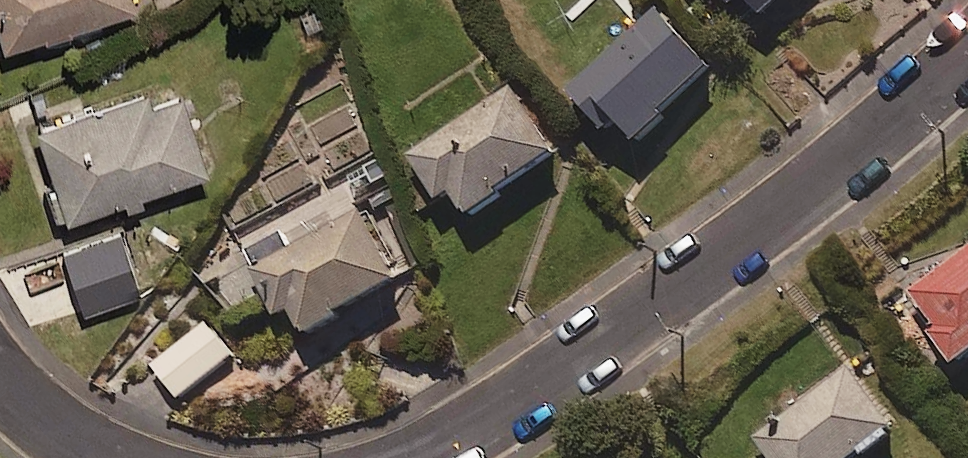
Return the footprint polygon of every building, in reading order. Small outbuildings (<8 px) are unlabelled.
[(135,6),(133,0),(0,0),(0,33),(4,45),(135,6)] [(761,25),(785,0),(734,0),(761,25)] [(714,68),(657,10),(570,94),(608,132),(618,122),(638,142),(714,68)] [(207,169),(178,80),(35,127),(64,216),(207,169)] [(558,154),(513,89),(413,158),(441,199),(452,191),(469,215),(558,154)] [(249,270),(275,311),(286,304),(307,337),(401,278),(354,204),(249,270)] [(140,291),(119,232),(63,252),(83,311),(140,291)] [(893,306),(915,335),(927,326),(959,368),(967,360),(967,249),(893,306)] [(232,356),(205,324),(142,378),(169,410),(232,356)] [(851,368),(757,437),(772,457),(861,457),(897,431),(851,368)]
